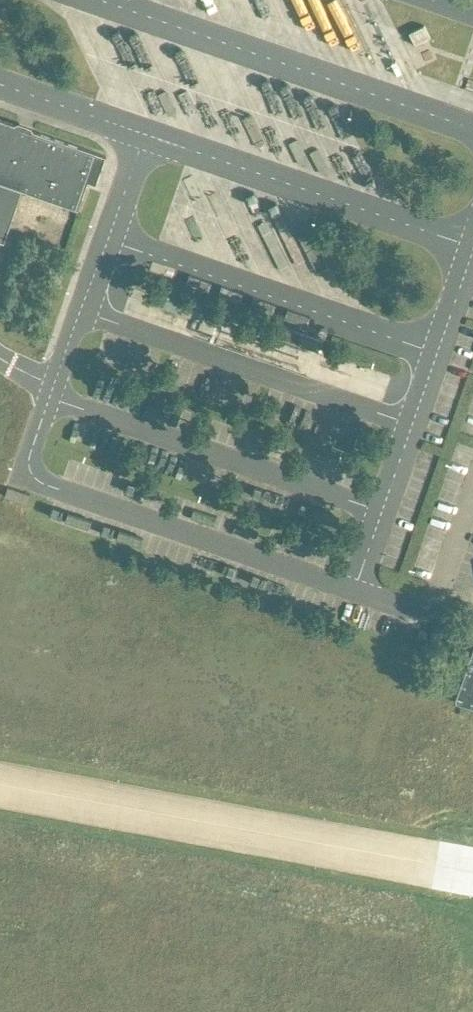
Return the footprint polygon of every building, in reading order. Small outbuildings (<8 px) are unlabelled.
[(425,25),(410,32),(416,45),(431,38),(425,25)] [(5,237),(22,189),(79,209),(89,181),(97,184),(107,155),(34,130),(29,135),(16,130),(15,124),(0,118),(0,235),(5,237)] [(455,701),(472,707),(472,648),(455,701)]
